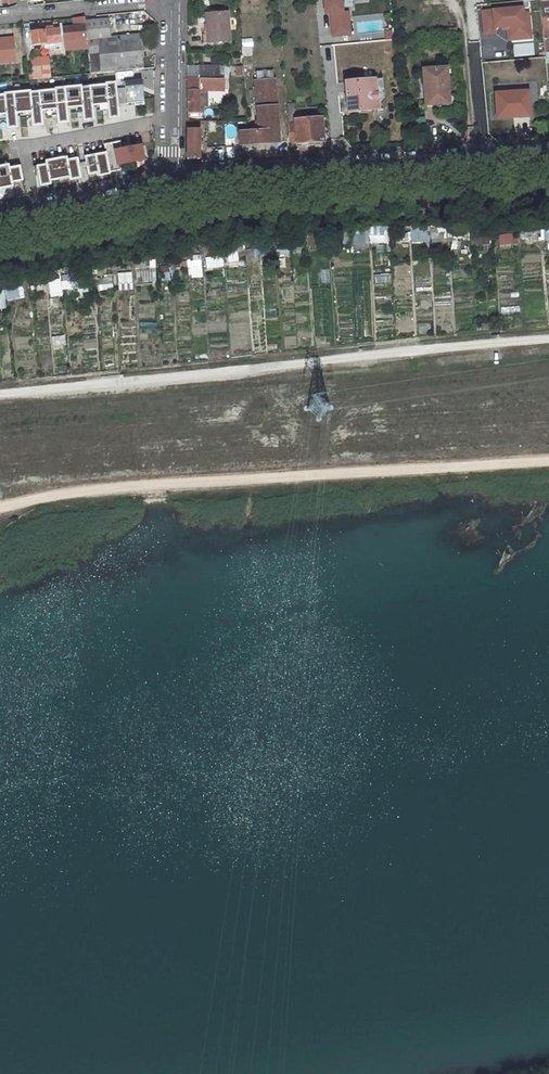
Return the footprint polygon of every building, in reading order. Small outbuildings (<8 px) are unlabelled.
[(328,15),(332,14),(334,37),(353,35),(351,10),(348,11),(347,0),(327,0),(328,15)] [(538,1),(541,27),(548,27),(548,0),(546,0),(538,1)] [(521,14),(521,8),(481,11),(482,34),(494,33),(493,28),(501,27),(506,27),(506,29),(506,34),(523,33),(521,14)] [(226,11),(205,13),(206,28),(202,28),(202,42),(229,40),(226,11)] [(523,33),(506,34),(507,41),(530,39),(528,13),(521,14),(523,33)] [(86,27),(85,20),(85,17),(74,18),(76,28),(86,27)] [(111,37),(109,18),(95,19),(85,20),(86,27),(87,38),(88,52),(98,51),(100,72),(141,67),(139,33),(111,37)] [(31,32),(31,45),(42,45),(42,49),(49,49),(49,47),(51,47),(51,43),(59,43),(58,29),(54,30),(54,27),(44,28),(44,31),(31,32)] [(86,27),(76,28),(65,29),(65,39),(87,38),(86,27)] [(548,27),(541,27),(543,52),(548,51),(548,28),(548,27)] [(387,41),(394,41),(394,29),(386,30),(387,41)] [(0,39),(0,62),(17,60),(14,37),(0,39)] [(87,41),(87,38),(65,39),(66,49),(79,48),(79,42),(87,41)] [(252,65),(253,46),(242,46),(242,65),(252,65)] [(351,68),(367,67),(366,49),(350,50),(351,68)] [(500,51),(486,51),(486,59),(500,59),(500,51)] [(223,64),(199,64),(199,77),(187,78),(187,112),(199,111),(199,89),(223,88),(223,64)] [(448,102),(446,66),(423,68),(424,94),(435,93),(436,103),(448,102)] [(275,77),(275,69),(257,70),(258,78),(275,77)] [(377,108),(377,112),(380,111),(379,97),(376,98),(374,78),(344,81),(347,110),(377,108)] [(379,97),(383,97),(382,78),(374,78),(376,98),(379,97)] [(141,79),(124,80),(124,87),(115,88),(115,81),(89,84),(89,85),(81,86),(80,85),(38,90),(38,91),(30,91),(30,90),(0,94),(0,120),(6,119),(7,128),(16,127),(16,118),(31,117),(32,125),(42,124),(41,116),(56,114),(57,123),(67,121),(66,113),(82,111),(83,120),(93,119),(92,110),(107,109),(108,117),(118,116),(117,103),(133,102),(134,105),(143,104),(141,79)] [(241,144),(247,144),(278,142),(274,80),(255,82),(258,130),(240,132),(241,144)] [(495,93),(497,116),(513,115),(514,117),(529,116),(528,91),(495,93)] [(436,103),(435,93),(424,94),(425,104),(436,103)] [(286,103),(287,124),(294,123),(294,119),(293,103),(286,103)] [(294,123),(287,124),(289,142),(296,141),(296,142),(323,140),(321,117),(310,119),(310,115),(305,115),(305,119),(294,119),(294,123)] [(199,157),(199,128),(187,128),(186,157),(199,157)] [(105,151),(84,156),(88,174),(98,172),(98,175),(110,173),(110,172),(121,169),(120,163),(143,159),(140,145),(122,149),(120,140),(103,143),(105,151)] [(79,162),(78,157),(67,159),(66,156),(45,160),(45,163),(33,166),(34,171),(37,170),(40,186),(51,183),(50,180),(69,176),(69,180),(81,177),(78,162),(79,162)] [(12,186),(12,182),(9,167),(8,164),(0,166),(0,188),(12,186)] [(9,167),(12,182),(23,180),(20,165),(9,167)] [(410,226),(411,243),(432,242),(431,225),(410,226)] [(389,242),(388,226),(357,227),(358,243),(389,242)] [(513,234),(499,235),(500,248),(514,247),(513,234)] [(321,270),(322,283),(330,283),(329,269),(321,270)] [(118,273),(119,290),(134,289),(133,272),(118,273)] [(62,275),(64,293),(81,291),(78,273),(62,275)] [(98,290),(114,289),(113,273),(97,274),(98,290)] [(7,307),(6,301),(26,298),(23,284),(0,288),(0,308),(7,307)]
